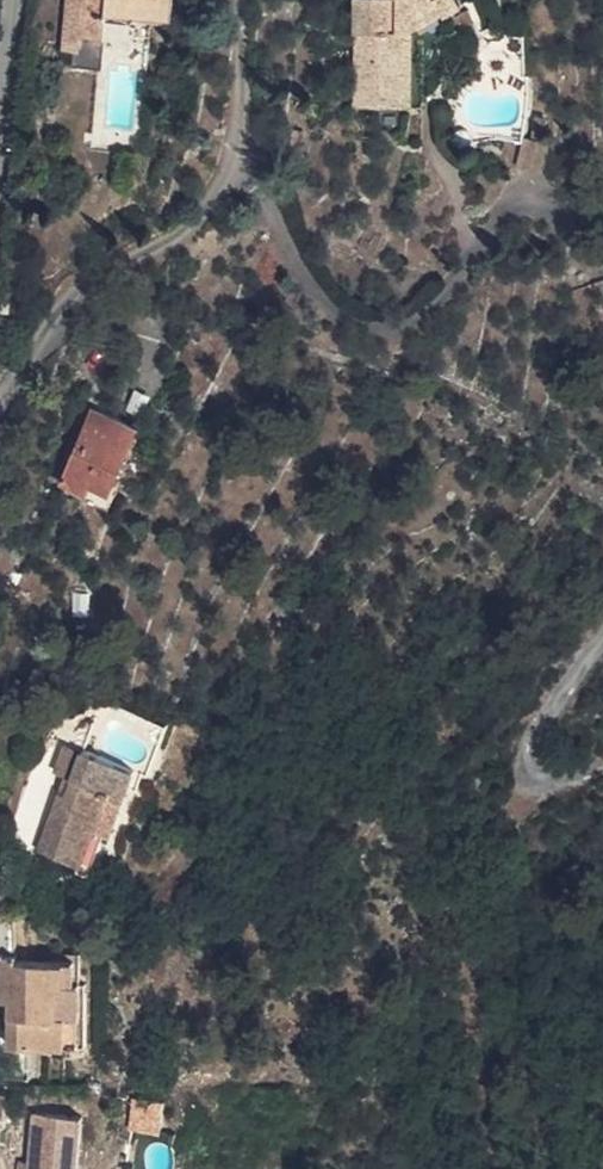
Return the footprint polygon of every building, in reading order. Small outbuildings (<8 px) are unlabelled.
[(48,48),(61,50),(60,62),(83,64),(89,13),(135,19),(145,19),(147,0),(54,0),(48,48)] [(145,19),(135,19),(134,29),(154,30),(158,0),(147,0),(145,19)] [(463,0),(356,0),(337,105),(395,115),(411,34),(467,9),(463,0)] [(131,404),(99,392),(72,465),(106,476),(131,404)] [(80,747),(52,738),(41,768),(68,778),(80,747)] [(143,770),(80,747),(68,778),(62,795),(53,792),(38,845),(80,860),(75,872),(93,879),(111,828),(119,832),(143,770)] [(11,949),(0,950),(0,996),(11,996),(11,1045),(86,1046),(88,958),(11,957),(11,949)] [(37,1113),(32,1168),(83,1168),(88,1118),(37,1113)]
